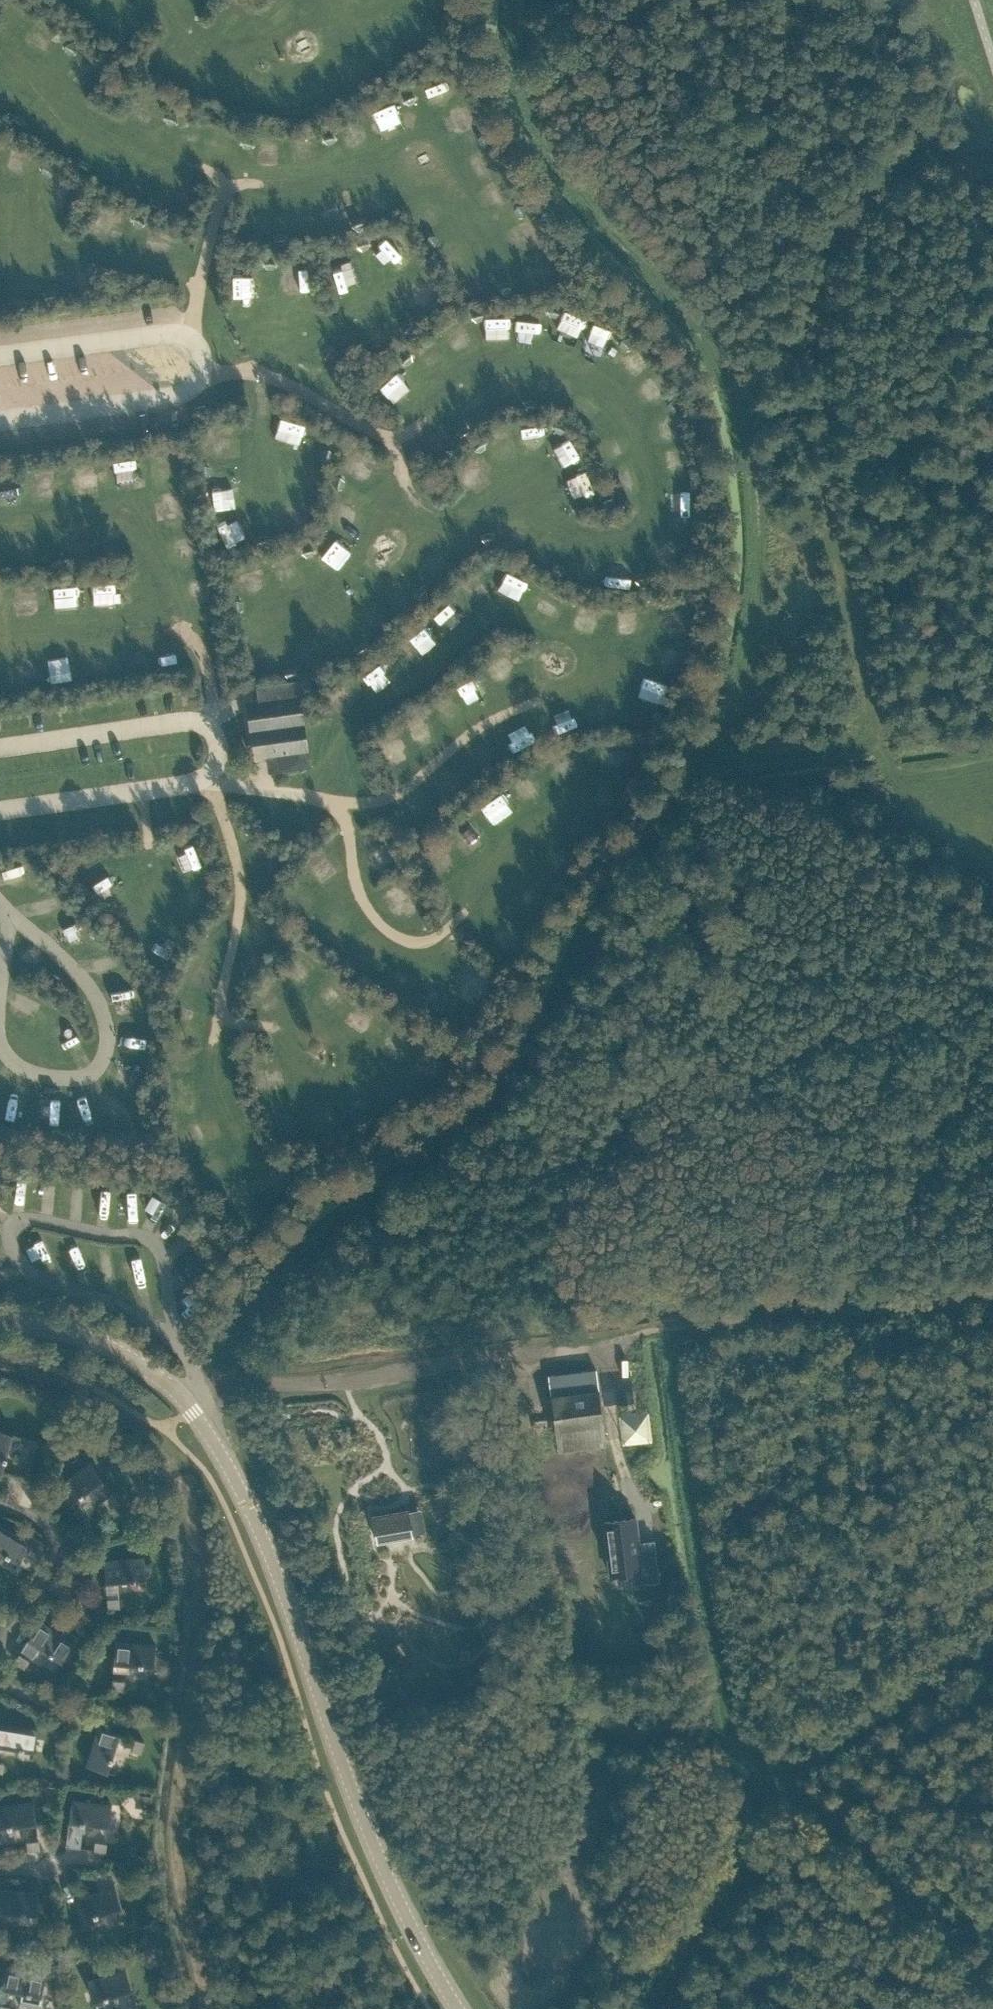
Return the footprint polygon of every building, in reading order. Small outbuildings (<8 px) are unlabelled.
[(72,41),(65,44),(65,51),(71,54),(76,51),(76,43),(72,41)] [(408,90),(404,92),(404,99),(409,103),(414,101),(414,95),(408,90)] [(172,112),(166,116),(167,122),(173,125),(177,121),(176,113),(172,112)] [(12,116),(11,125),(14,127),(22,124),(23,118),(18,114),(12,116)] [(325,131),(323,139),(328,144),(333,142),(335,136),(329,130),(325,131)] [(482,133),(478,139),(480,143),(486,144),(492,138),(490,134),(482,133)] [(247,135),(242,141),(243,146),(250,148),(254,143),(252,136),(247,135)] [(78,161),(77,169),(81,171),(87,167),(88,161),(82,158),(78,161)] [(42,166),(42,171),(47,175),(52,172),(53,164),(51,160),(42,166)] [(154,198),(149,201),(149,209),(153,211),(160,206),(159,200),(154,198)] [(517,204),(514,211),(517,215),(523,214),(527,208),(525,204),(517,204)] [(140,211),(133,217),(133,223),(139,225),(144,222),(143,214),(140,211)] [(353,217),(352,224),(358,230),(362,229),(364,220),(358,216),(353,217)] [(279,233),(275,238),(280,247),(283,247),(287,238),(284,233),(279,233)] [(429,235),(425,242),(427,246),(435,245),(439,240),(436,235),(429,235)] [(359,239),(357,244),(362,249),(367,248),(369,242),(365,237),(359,239)] [(266,255),(264,262),(266,267),(273,268),(276,262),(272,255),(266,255)] [(502,281),(499,287),(504,294),(508,293),(511,286),(507,280),(502,281)] [(46,290),(45,296),(50,303),(54,302),(56,293),(52,289),(46,290)] [(552,304),(548,310),(549,315),(556,316),(559,312),(556,304),(552,304)] [(473,308),(472,316),(476,320),(482,318),(483,313),(477,307),(473,308)] [(406,321),(402,324),(403,331),(410,334),(413,332),(412,324),(406,321)] [(621,339),(619,345),(624,349),(629,347),(632,339),(628,336),(621,339)] [(404,351),(400,354),(402,361),(407,363),(412,359),(411,354),(404,351)] [(527,399),(525,404),(529,412),(532,412),(536,405),(534,399),(527,399)] [(670,400),(666,405),(669,410),(675,410),(680,404),(679,400),(670,400)] [(561,420),(554,425),(555,431),(560,433),(565,430),(564,422),(561,420)] [(464,426),(458,429),(459,435),(466,439),(470,437),(469,428),(464,426)] [(587,428),(582,435),(584,439),(592,439),(595,434),(592,428),(587,428)] [(477,438),(473,440),(474,448),(480,451),(485,448),(484,441),(477,438)] [(323,449),(321,455),(325,459),(332,459),(334,454),(329,448),(323,449)] [(204,464),(196,469),(197,473),(206,475),(210,472),(209,466),(204,464)] [(333,477),(331,482),(337,488),(342,486),(344,480),(340,476),(333,477)] [(693,477),(689,479),(689,486),(695,488),(702,483),(701,479),(693,477)] [(602,494),(602,500),(608,505),(612,503),(613,495),(608,491),(602,494)] [(484,533),(482,538),(487,544),(491,544),(494,535),(491,531),(484,533)] [(258,535),(256,541),(262,548),(264,547),(266,547),(268,539),(265,534),(258,535)] [(303,544),(302,551),(307,555),(312,554),(314,549),(308,542),(303,544)] [(552,566),(551,574),(555,576),(562,573),(563,568),(558,563),(552,566)] [(636,573),(635,579),(641,585),(644,583),(646,576),(641,572),(636,573)] [(420,586),(416,589),(417,596),(425,599),(427,597),(426,588),(420,586)] [(236,598),(229,604),(230,608),(238,611),(242,606),(241,600),(236,598)] [(362,641),(357,645),(358,651),(365,655),(367,653),(367,644),(362,641)] [(286,667),(285,673),(290,680),(294,679),(296,671),(293,666),(286,667)] [(261,708),(249,709),(255,753),(267,752),(269,766),(274,765),(275,770),(310,765),(299,683),(263,688),(264,693),(259,693),(261,708)] [(595,1367),(547,1373),(550,1395),(551,1395),(558,1451),(606,1445),(599,1389),(598,1389),(595,1367)] [(3,1472),(13,1433),(0,1429),(0,1471),(3,1472)] [(28,1436),(25,1448),(35,1451),(38,1439),(28,1436)] [(91,1461),(59,1485),(72,1503),(104,1479),(91,1461)] [(113,1491),(103,1498),(109,1507),(119,1499),(113,1491)] [(150,1504),(148,1512),(159,1515),(160,1507),(150,1504)] [(408,1510),(372,1516),(377,1540),(412,1533),(408,1510)] [(636,1516),(604,1520),(610,1574),(631,1572),(633,1582),(658,1579),(653,1539),(638,1541),(636,1516)] [(19,1562),(24,1553),(35,1560),(46,1543),(27,1532),(23,1539),(0,1525),(0,1550),(19,1562)] [(163,1530),(152,1531),(152,1541),(163,1540),(163,1530)] [(145,1557),(105,1560),(107,1582),(146,1579),(145,1557)] [(119,1592),(106,1593),(108,1607),(120,1606),(119,1592)] [(28,1638),(62,1660),(78,1635),(65,1626),(62,1632),(41,1618),(28,1638)] [(117,1640),(115,1662),(154,1666),(156,1644),(117,1640)] [(19,1652),(13,1661),(23,1667),(29,1659),(19,1652)] [(112,1678),(111,1687),(123,1689),(124,1679),(112,1678)] [(35,1750),(38,1729),(0,1723),(0,1745),(35,1750)] [(99,1727),(87,1765),(108,1771),(120,1733),(99,1727)] [(135,1737),(131,1749),(141,1752),(145,1740),(135,1737)] [(137,1793),(136,1804),(151,1806),(152,1794),(137,1793)] [(73,1799),(70,1820),(109,1826),(112,1804),(73,1799)] [(0,1805),(0,1827),(37,1823),(34,1801),(0,1805)] [(38,1838),(26,1840),(28,1849),(39,1849),(38,1838)] [(94,1839),(93,1849),(105,1851),(107,1841),(94,1839)] [(100,1891),(77,1898),(84,1918),(122,1907),(112,1876),(97,1881),(100,1891)] [(37,1913),(39,1892),(0,1889),(0,1910),(37,1913)] [(7,1966),(3,1987),(22,1991),(19,2004),(39,2008),(46,1974),(7,1966)]
